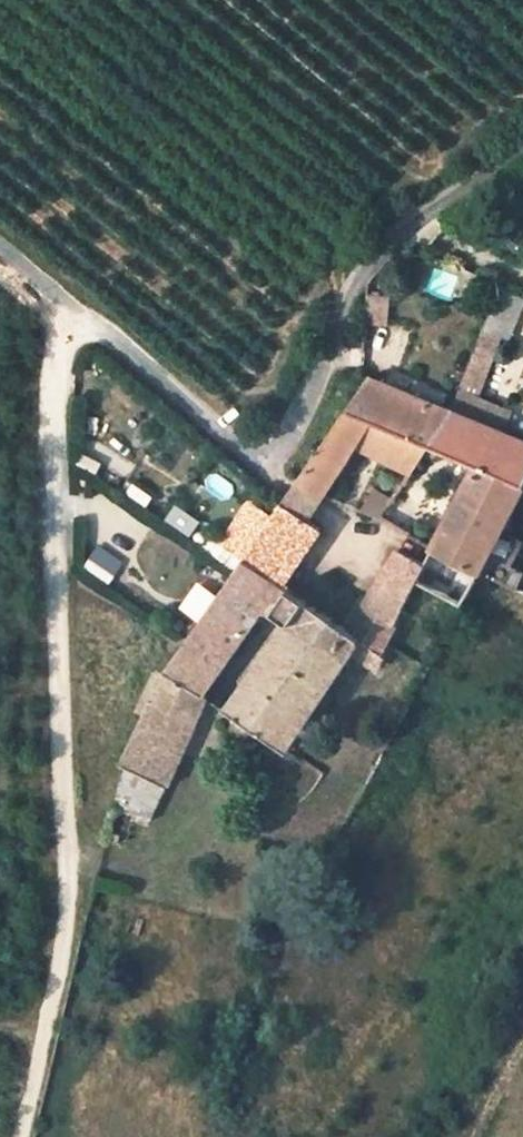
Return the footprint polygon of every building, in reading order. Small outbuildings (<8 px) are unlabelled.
[(387,297),(368,296),(367,326),(387,327),(387,297)] [(476,465),(522,485),(522,439),(488,424),(495,404),(478,398),(500,339),(483,332),(452,409),(429,445),(476,465)] [(346,410),(371,421),(429,445),(452,409),(369,376),(346,410)] [(299,479),(323,494),(356,444),(371,421),(346,410),(299,479)] [(412,471),(429,445),(371,421),(356,444),(412,471)] [(481,570),(480,574),(495,580),(515,589),(522,572),(522,571),(489,556),(522,486),(522,485),(476,465),(432,549),(481,570)] [(266,607),(273,612),(289,589),(283,586),(322,529),(308,520),(323,494),(299,479),(281,484),(283,501),(189,636),(227,663),(266,607)] [(373,491),(361,510),(381,519),(394,499),(373,491)] [(426,564),(399,550),(388,567),(417,582),(426,564)] [(87,568),(112,583),(122,566),(97,551),(87,568)] [(361,640),(382,654),(403,611),(417,582),(388,567),(350,628),(349,631),(361,640)] [(483,606),(495,580),(480,574),(467,599),(483,606)] [(349,631),(350,628),(305,599),(289,589),(273,612),(288,623),(226,710),(276,743),(341,646),(352,653),(361,640),(349,631)] [(167,788),(207,699),(203,696),(227,663),(189,636),(164,673),(122,763),(126,765),(167,788)] [(361,640),(352,653),(361,659),(375,669),(382,654),(361,640)] [(341,646),(276,743),(286,751),(352,653),(341,646)] [(167,788),(126,765),(115,809),(153,821),(167,788)] [(120,835),(109,833),(107,842),(119,844),(120,835)]
